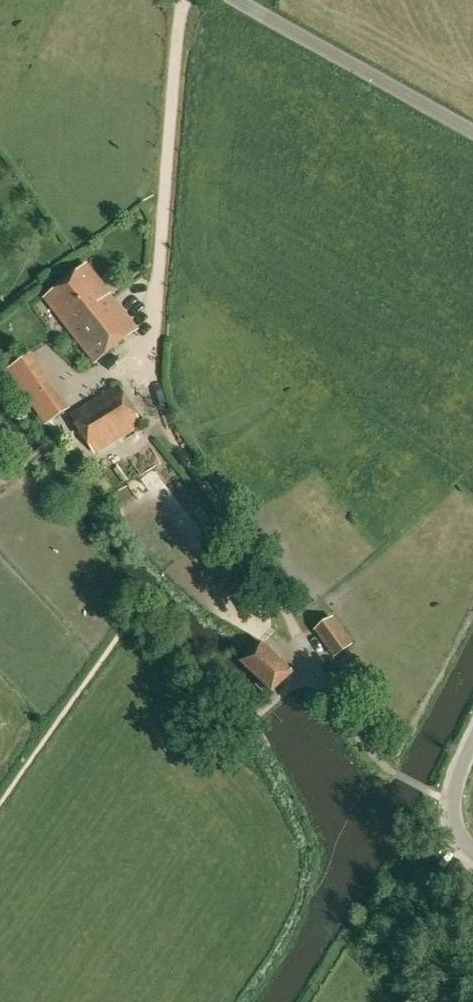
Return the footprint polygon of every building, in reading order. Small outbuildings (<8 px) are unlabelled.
[(135,329),(86,266),(45,299),(94,361),(135,329)] [(67,404),(27,353),(8,368),(48,419),(67,404)] [(98,451),(139,426),(116,387),(74,413),(98,451)] [(329,647),(345,636),(332,618),(316,629),(329,647)] [(291,673),(261,643),(242,662),(272,692),(291,673)]
